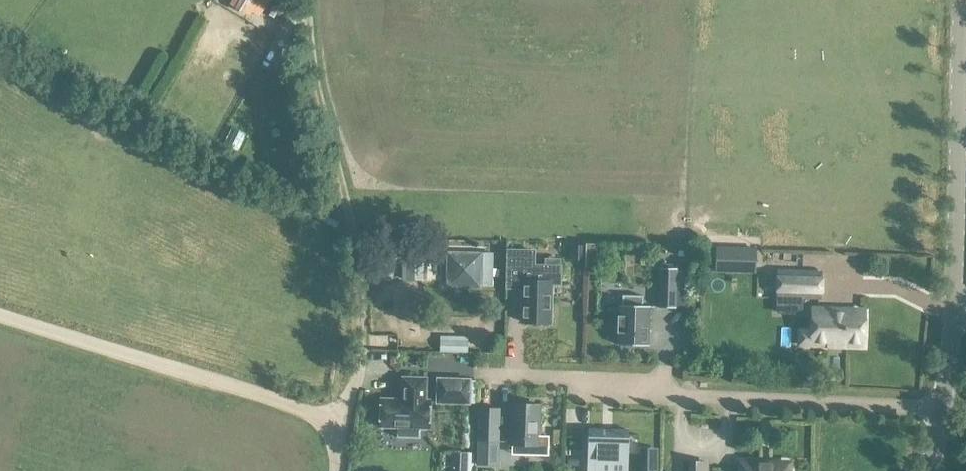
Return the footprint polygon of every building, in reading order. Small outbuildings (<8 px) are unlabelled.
[(239,9),(249,14),(258,0),(244,0),(239,9)] [(585,261),(586,246),(571,245),(571,260),(585,261)] [(758,250),(758,248),(718,247),(717,249),(717,270),(757,271),(758,250)] [(508,249),(507,288),(523,289),(522,323),(552,324),(553,284),(561,284),(562,265),(535,264),(536,250),(508,249)] [(448,253),(448,288),(482,288),(482,253),(448,253)] [(607,274),(622,274),(621,285),(660,286),(661,261),(607,259),(607,274)] [(422,282),(422,265),(405,264),(404,282),(422,282)] [(677,268),(661,268),(660,308),(676,308),(677,268)] [(821,272),(779,270),(778,297),(821,298),(821,272)] [(619,345),(649,346),(650,306),(643,306),(643,296),(622,295),(622,305),(620,305),(620,316),(618,316),(617,333),(619,333),(619,345)] [(864,311),(814,309),(813,344),(828,344),(828,347),(844,347),(844,345),(863,345),(864,311)] [(371,348),(387,348),(388,329),(372,329),(371,348)] [(471,357),(519,356),(519,329),(471,330),(471,357)] [(441,340),(440,352),(468,352),(468,340),(441,340)] [(403,400),(382,399),(381,427),(397,427),(397,437),(420,438),(420,428),(429,428),(430,400),(426,400),(426,378),(403,377),(403,400)] [(470,379),(438,378),(437,402),(469,403),(470,379)] [(540,405),(512,404),(511,444),(525,444),(525,454),(549,455),(549,436),(539,436),(540,405)] [(498,466),(500,408),(479,407),(477,465),(498,466)] [(588,470),(627,470),(629,430),(590,429),(588,470)] [(642,459),(642,470),(656,470),(656,459),(642,459)] [(789,464),(741,463),(741,470),(789,470),(789,464)]
